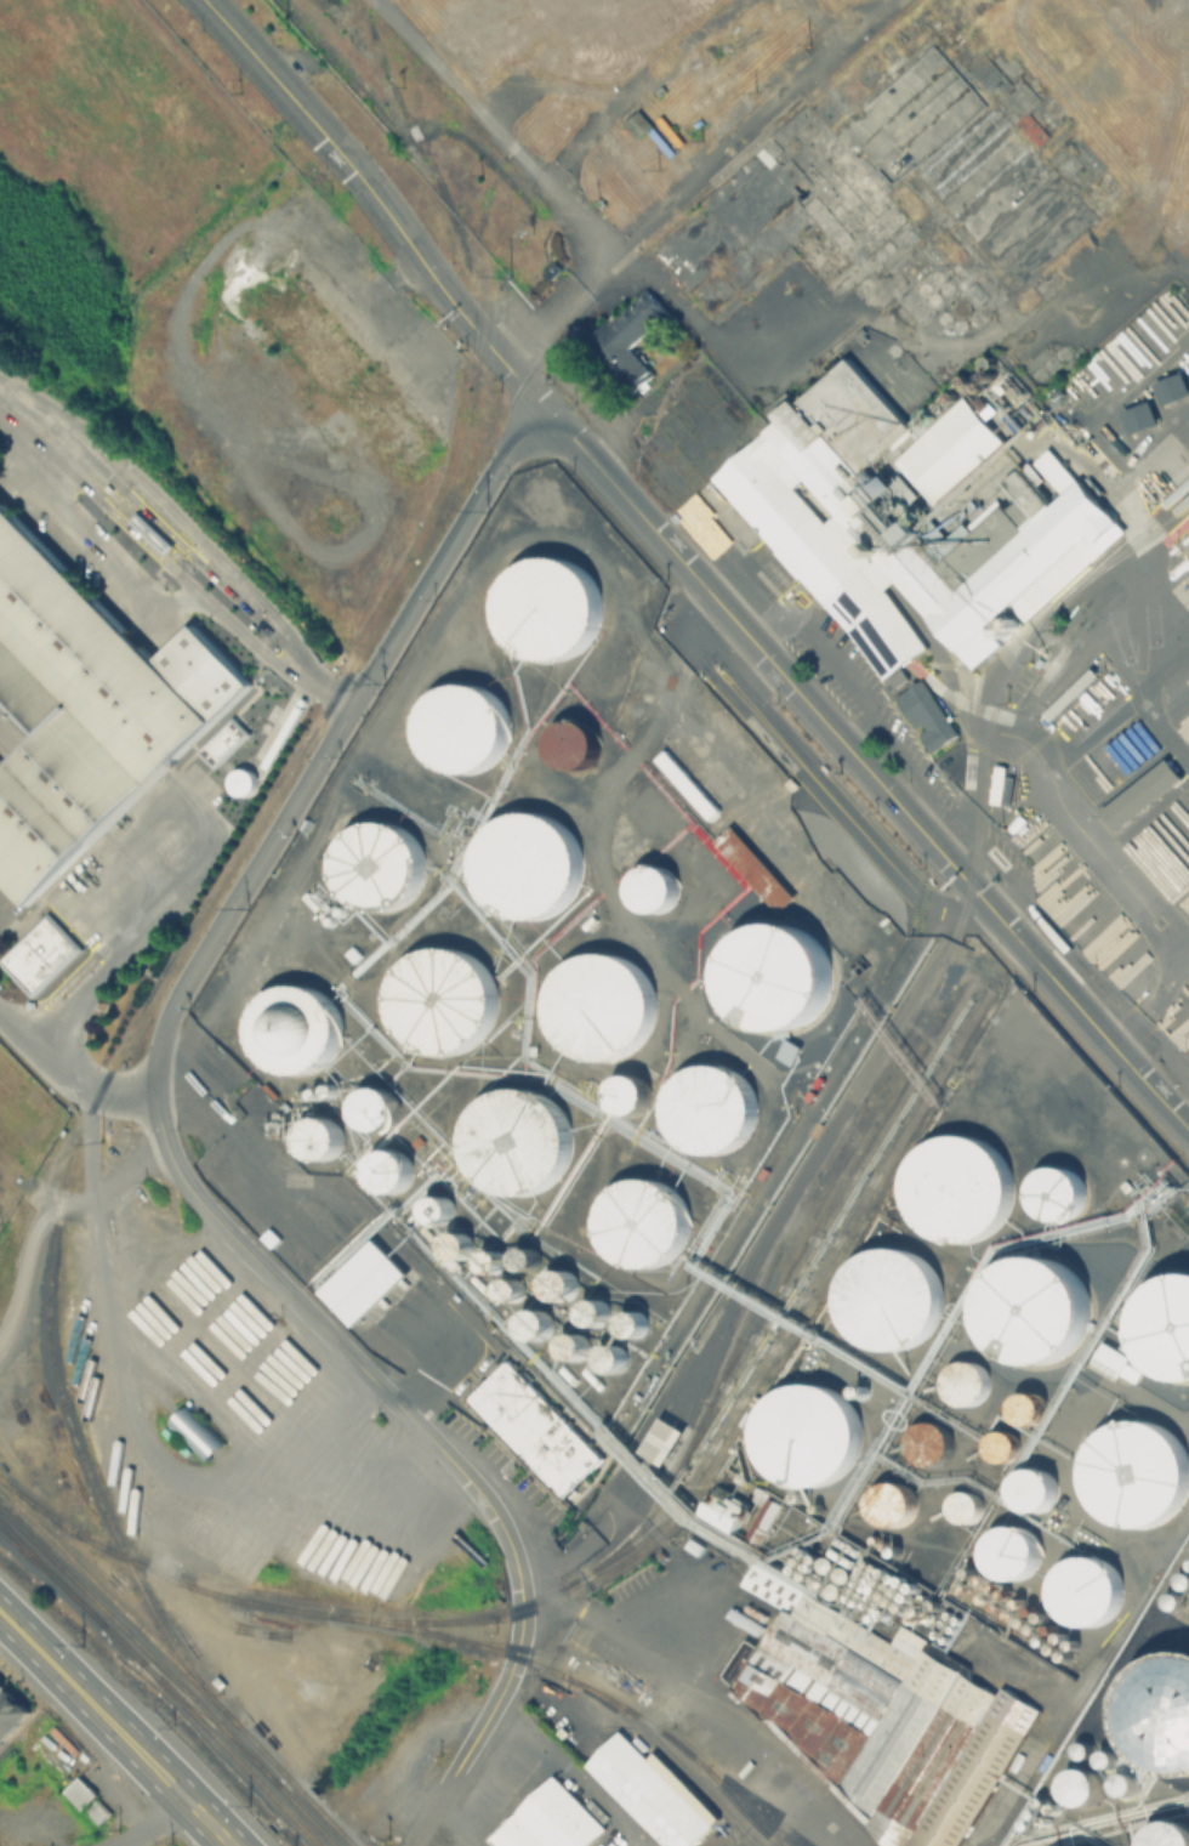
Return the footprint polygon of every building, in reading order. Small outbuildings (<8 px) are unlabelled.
[(651,124),(638,109),(622,122),(636,137),(651,124)] [(587,343),(645,289),(669,314),(631,350),(652,371),(631,391),(587,343)] [(874,443),(877,447),(957,379),(1005,434),(921,507),(934,523),(1014,454),(1042,483),(1065,461),(1116,519),(1013,608),(1000,592),(975,613),(991,631),(965,654),(911,593),(903,601),(900,603),(920,627),(876,665),(767,539),(758,547),(740,527),(747,519),(699,462),(843,337),(909,413),(874,443)] [(1188,394),(1188,391),(1181,370),(1153,382),(1162,405),(1188,394)] [(973,401),(1003,442),(1022,429),(1011,414),(1007,417),(991,396),(996,392),(999,390),(996,384),(973,401)] [(1129,433),(1158,423),(1149,399),(1121,410),(1129,433)] [(107,483),(103,485),(108,492),(112,488),(107,483)] [(24,904),(0,879),(0,499),(125,626),(137,638),(155,658),(176,637),(186,627),(190,623),(250,683),(24,904)] [(172,544),(164,552),(127,518),(136,510),(172,544)] [(553,657),(573,651),(587,637),(597,619),(598,600),(591,580),(578,564),(561,556),(540,555),(520,561),(506,574),(496,592),(495,613),(502,631),(516,647),(533,655),(553,657)] [(923,680),(960,734),(933,752),(921,734),(928,729),(925,725),(917,729),(897,697),(923,680)] [(431,756),(446,765),(462,767),(479,763),(493,752),(501,738),(504,721),(499,705),(488,692),(473,683),(457,681),(440,686),(427,695),(419,710),(416,727),(421,743),(431,756)] [(194,749),(232,714),(249,733),(212,767),(194,749)] [(584,763),(592,759),(597,750),(598,740),(596,731),(590,723),(582,718),(573,716),(563,718),(556,725),(550,733),(548,743),(551,752),(557,760),(565,765),(575,766),(584,763)] [(719,809),(663,749),(653,759),(709,818),(719,809)] [(1098,807),(1119,838),(1182,795),(1174,783),(1181,778),(1168,759),(1098,807)] [(245,765),(225,777),(237,797),(257,786),(245,765)] [(1006,765),(993,765),(991,803),(1011,804),(1012,776),(1005,775),(1006,765)] [(1022,776),(1018,801),(1000,799),(1005,768),(1013,771),(1013,774),(1022,776)] [(785,780),(791,776),(798,783),(792,789),(785,780)] [(497,907),(517,915),(537,914),(556,907),(570,891),(578,873),(578,852),(569,833),(554,818),(535,811),(514,811),(496,819),(482,834),(474,853),(474,874),(483,893),(497,907)] [(372,908),(391,905),(405,897),(416,884),(420,867),(417,850),(409,835),(396,824),(379,819),(362,822),(347,830),(336,844),(332,860),(335,877),(343,892),(357,903),(372,908)] [(773,911),(792,894),(732,825),(713,842),(773,911)] [(644,907),(653,909),(661,908),(669,903),(673,896),(676,887),(675,879),(670,870),(662,865),(654,863),(645,864),(638,869),(632,876),(631,885),(632,893),(637,902),(644,907)] [(29,998),(0,967),(0,954),(19,936),(46,910),(81,948),(29,998)] [(798,1024),(815,1011),(825,993),(827,972),(823,952),(809,935),(791,925),(770,922),(750,927),(733,941),(723,959),(721,979),(726,1000),(739,1017),(757,1027),(778,1029),(798,1024)] [(457,1049),(476,1038),(489,1022),(494,1001),(491,981),(480,962),(465,950),(444,945),(423,948),(405,958),(393,975),(387,995),(391,1016),(400,1033),(417,1046),(438,1051),(457,1049)] [(638,1046),(650,1029),(655,1009),(652,988),(641,970),(624,958),(603,953),(582,955),(564,966),(552,983),(547,1004),(550,1026),(561,1043),(579,1056),(598,1061),(620,1057),(638,1046)] [(303,1070),(319,1063),(331,1051),(337,1034),(337,1017),(330,1001),(318,989),(301,983),(284,983),(268,990),(256,1002),(250,1018),(250,1036),(256,1052),(269,1064),(285,1070),(303,1070)] [(800,1046),(784,1038),(774,1056),(790,1064),(800,1046)] [(713,1151),(730,1147),(744,1137),(753,1123),(757,1106),(753,1089),(743,1074),(728,1064),(711,1061),(694,1064),(679,1075),(670,1090),(667,1107),(671,1124),(681,1138),(695,1148),(713,1151)] [(639,1111),(645,1106),(649,1098),(649,1091),(648,1084),(642,1078),(636,1074),(627,1073),(620,1075),(614,1081),(610,1087),(610,1096),(611,1103),(618,1109),(624,1113),(632,1113),(639,1111)] [(529,1191),(547,1181),(561,1165),(565,1144),(564,1125),(554,1107),(539,1094),(518,1087),(497,1090),(480,1100),(467,1115),(461,1135),(463,1155),(473,1174),(489,1187),(508,1193),(529,1191)] [(394,1088),(355,1088),(355,1127),(394,1127),(394,1088)] [(293,1144),(327,1163),(344,1132),(310,1112),(293,1144)] [(914,1219),(929,1232),(949,1239),(971,1238),(989,1229),(1003,1214),(1011,1194),(1009,1174),(1000,1154),(985,1141),(966,1134),(944,1135),(926,1143),(911,1159),(904,1178),(905,1199),(914,1219)] [(382,1190),(409,1188),(406,1148),(367,1151),(369,1184),(381,1183),(382,1190)] [(1065,1216),(1075,1211),(1081,1203),(1083,1193),(1082,1182),(1077,1172),(1069,1166),(1058,1164),(1047,1165),(1039,1170),(1032,1178),(1029,1189),(1030,1199),(1036,1209),(1045,1215),(1054,1219),(1065,1216)] [(649,1265),(666,1259),(679,1248),(687,1232),(688,1215),(683,1198),(671,1185),(655,1177),(638,1176),(621,1181),(609,1193),(601,1209),(599,1226),(605,1243),(616,1256),(632,1263),(649,1265)] [(447,1220),(448,1196),(423,1194),(421,1218),(447,1220)] [(469,1233),(445,1232),(443,1254),(467,1255),(469,1233)] [(374,1237),(408,1272),(353,1324),(320,1289),(374,1237)] [(537,1265),(531,1245),(512,1250),(517,1271),(537,1265)] [(866,1344),(884,1348),(905,1346),(922,1336),(934,1320),(939,1301),(937,1282),(927,1263),(911,1251),(892,1246),(871,1249),(854,1260),(842,1276),(837,1294),(840,1314),(849,1331),(866,1344)] [(1020,1361),(1042,1361),(1062,1352),(1076,1336),(1083,1316),(1082,1295),(1074,1276),(1058,1261),(1039,1253),(1017,1254),(997,1262),(983,1278),(975,1297),(977,1319),(985,1339),(1001,1353),(1020,1361)] [(543,1299),(572,1299),(573,1271),(544,1270),(543,1299)] [(1188,1378),(1188,1270),(1178,1271),(1159,1279),(1144,1295),(1137,1314),(1138,1336),(1147,1356),(1162,1370),(1182,1378),(1188,1378)] [(588,1296),(577,1317),(597,1327),(608,1307),(588,1296)] [(523,1325),(522,1334),(546,1337),(550,1312),(522,1307),(520,1324),(523,1325)] [(616,1319),(631,1339),(647,1326),(632,1307),(616,1319)] [(581,1360),(587,1336),(565,1331),(559,1355),(581,1360)] [(1129,1354),(1099,1341),(1090,1364),(1135,1382),(1141,1370),(1125,1363),(1129,1354)] [(621,1343),(599,1344),(600,1370),(622,1370),(621,1343)] [(468,1396),(506,1358),(603,1456),(564,1494),(468,1396)] [(973,1401),(980,1396),(985,1388),(986,1380),(985,1373),(980,1365),(973,1361),(965,1359),(956,1361),(950,1365),(945,1371),(943,1380),(945,1388),(950,1396),(956,1401),(965,1402),(973,1401)] [(817,1483),(836,1476),(850,1462),(858,1443),(858,1424),(850,1404),(836,1390),(818,1382),(798,1382),(779,1390),(764,1404),(757,1422),(757,1443),(764,1461),(779,1476),(797,1483),(817,1483)] [(1019,1422),(1025,1424),(1032,1422),(1037,1419),(1041,1413),(1043,1407),(1042,1401),(1039,1395),(1032,1391),(1026,1390),(1019,1391),(1014,1395),(1009,1399),(1008,1407),(1009,1413),(1013,1419),(1019,1422)] [(205,1460),(166,1422),(187,1403),(224,1441),(205,1460)] [(661,1414),(684,1428),(665,1464),(641,1449),(661,1414)] [(931,1461),(939,1459),(945,1453),(949,1444),(948,1436),(945,1427),(939,1421),(931,1419),(922,1419),(914,1422),(909,1428),(905,1436),(905,1444),(909,1453),(915,1459),(922,1461),(931,1461)] [(1149,1527),(1168,1518),(1183,1503),(1188,1486),(1188,1461),(1181,1442),(1165,1427),(1145,1420),(1123,1420),(1104,1430),(1090,1444),(1082,1465),(1083,1486),(1092,1506),(1108,1521),(1127,1528),(1149,1527)] [(990,1460),(997,1461),(1003,1460),(1009,1456),(1013,1450),(1014,1444),(1013,1438),(1009,1432),(1003,1428),(997,1427),(991,1428),(985,1432),(982,1437),(980,1444),(982,1450),(985,1456),(990,1460)] [(1034,1510),(1041,1507),(1047,1501),(1051,1494),(1052,1487),(1049,1478),(1043,1472),(1036,1469),(1028,1469),(1020,1471),(1014,1476),(1011,1483),(1011,1492),(1013,1499),(1018,1506),(1025,1509),(1034,1510)] [(898,1521),(905,1516),(910,1509),(911,1500),(909,1492),(904,1484),(897,1481),(888,1479),(880,1481),(872,1487),(869,1494),(867,1503),(869,1511),(874,1517),(882,1522),(891,1523),(898,1521)] [(956,1523),(962,1524),(969,1523),(974,1520),(979,1513),(980,1507),(979,1501),(975,1495),(969,1492),(963,1490),(956,1492),(951,1495),(948,1500),(945,1507),(946,1513),(950,1520),(956,1523)] [(706,1497),(697,1514),(731,1531),(743,1506),(719,1493),(714,1501),(706,1497)] [(985,1567),(994,1574),(1005,1578),(1016,1577),(1025,1572),(1032,1563),(1035,1552),(1034,1541),(1029,1532),(1020,1524),(1009,1521),(999,1522),(989,1528),(982,1537),(979,1546),(980,1557),(985,1567)] [(1102,1619),(1111,1609),(1117,1597),(1117,1583),(1113,1570),(1103,1560),(1090,1555),(1076,1555),(1063,1560),(1053,1569),(1047,1581),(1047,1596),(1052,1609),(1062,1619),(1075,1624),(1088,1625),(1102,1619)] [(1037,1708),(1000,1686),(996,1693),(920,1647),(925,1640),(898,1624),(888,1641),(753,1561),(739,1584),(779,1607),(756,1645),(743,1636),(721,1672),(887,1845),(955,1845),(1037,1708)] [(1176,1574),(1178,1589),(1188,1587),(1188,1572),(1176,1574)] [(1160,1766),(1183,1770),(1188,1768),(1188,1651),(1176,1649),(1153,1655),(1134,1669),(1122,1689),(1119,1712),(1125,1736),(1139,1754),(1160,1766)] [(33,1711),(0,1744),(0,1699),(10,1689),(33,1711)] [(709,1822),(684,1845),(665,1845),(584,1762),(619,1728),(709,1822)] [(1080,1756),(1083,1756),(1087,1755),(1090,1753),(1091,1750),(1091,1746),(1090,1743),(1086,1740),(1083,1739),(1080,1739),(1076,1740),(1074,1743),(1073,1746),(1073,1750),(1074,1753),(1077,1755),(1080,1756)] [(1104,1765),(1108,1765),(1110,1763),(1113,1761),(1115,1757),(1114,1754),(1113,1751),(1110,1749),(1108,1748),(1104,1748),(1100,1749),(1098,1751),(1097,1755),(1097,1757),(1098,1761),(1100,1763),(1104,1765)] [(46,1767),(53,1759),(70,1774),(63,1783),(46,1767)] [(1097,1797),(1100,1791),(1102,1784),(1099,1776),(1094,1770),(1088,1766),(1081,1765),(1074,1767),(1068,1772),(1063,1778),(1062,1787),(1064,1794),(1069,1800),(1075,1804),(1083,1805),(1091,1802),(1097,1797)] [(1127,1794),(1132,1791),(1134,1788),(1136,1783),(1136,1778),(1132,1774),(1128,1771),(1123,1770),(1119,1771),(1115,1773),(1113,1777),(1111,1782),(1111,1787),(1114,1790),(1117,1794),(1122,1795),(1127,1794)] [(66,1787),(80,1773),(95,1790),(80,1804),(66,1787)] [(613,1833),(599,1845),(494,1845),(490,1842),(558,1776),(613,1833)] [(86,1806),(96,1796),(109,1808),(99,1819),(86,1806)] [(1188,1825),(1179,1821),(1168,1818),(1159,1821),(1150,1827),(1145,1836),(1143,1845),(1188,1845),(1188,1827),(1188,1825)]
